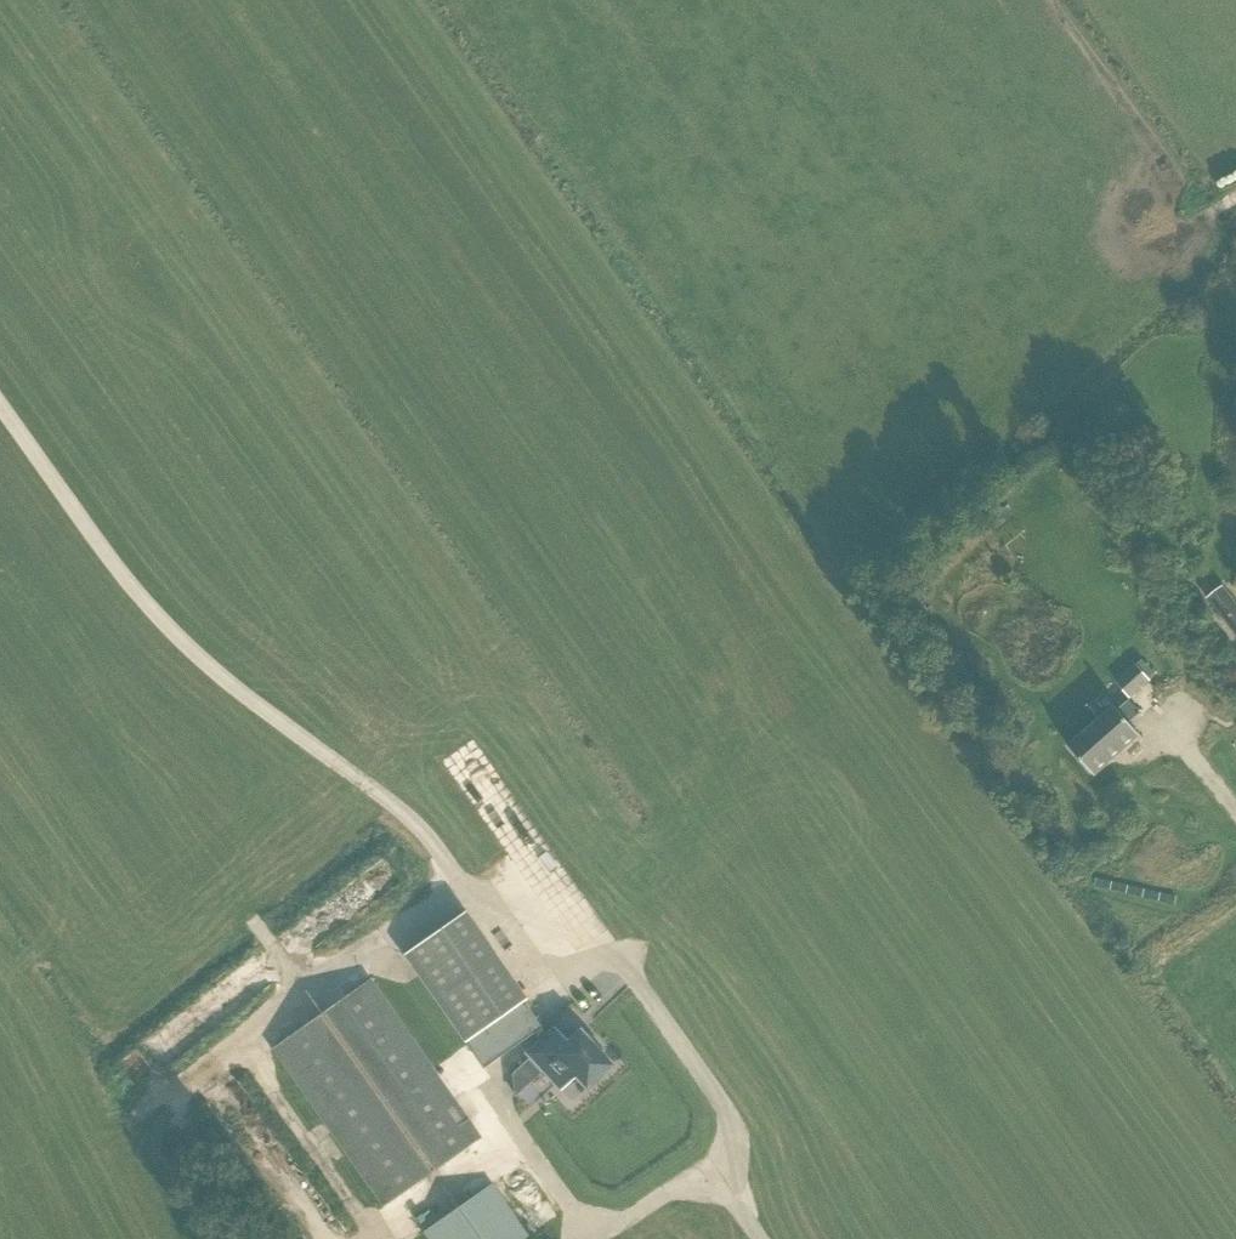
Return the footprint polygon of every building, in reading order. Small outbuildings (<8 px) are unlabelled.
[(1225,587),(1208,601),(1224,621),(1235,635),(1235,601),(1225,587)] [(1117,682),(1129,696),(1149,678),(1136,664),(1117,682)] [(1114,704),(1068,745),(1096,775),(1141,735),(1131,723),(1143,712),(1132,699),(1119,710),(1114,704)] [(465,913),(405,955),(484,1069),(535,1033),(542,1041),(528,1054),(556,1085),(565,1077),(569,1082),(575,1076),(586,1089),(611,1066),(601,1054),(604,1051),(591,1036),(588,1040),(580,1032),(568,1043),(555,1029),(547,1036),(541,1029),(523,1003),(526,1001),(465,913)] [(371,981),(274,1048),(384,1206),(481,1138),(371,981)] [(430,1229),(437,1238),(520,1238),(486,1190),(430,1229)]
